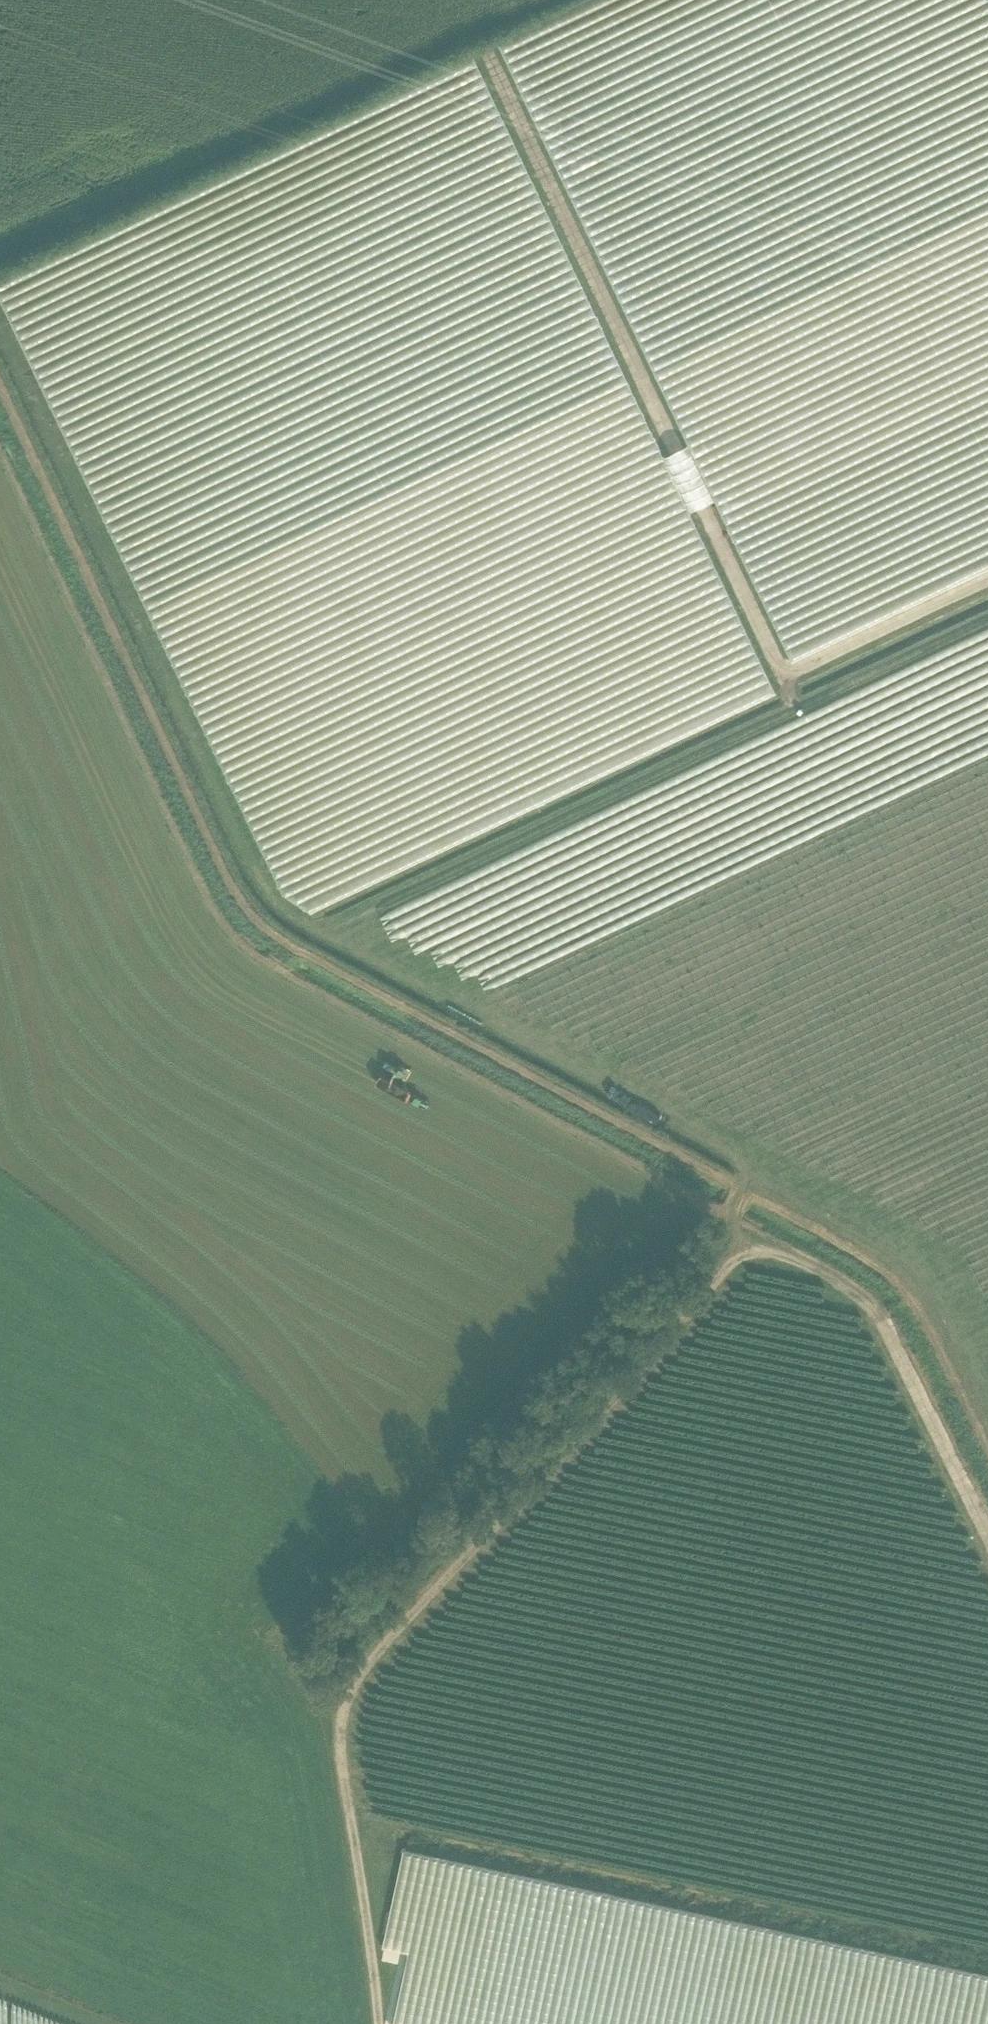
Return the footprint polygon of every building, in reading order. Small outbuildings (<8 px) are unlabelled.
[(604,459),(602,533),(628,601),(648,594),(647,635),(664,679),(676,680),(663,690),(680,733),(770,698),(696,507),(721,498),(783,658),(908,609),(824,498),(821,574),(765,499),(797,475),(793,474),(780,441),(715,439),(714,444),(660,373),(698,472),(661,486),(644,442),(610,441),(617,450),(604,459)] [(244,807),(276,886),(311,911),(329,904),(333,898),(352,891),(356,885),(329,895),(325,885),(327,885),(321,870),(311,883),(304,878),(308,873),(304,865),(282,849),(279,842),(257,827),(262,820),(251,813),(244,795),(234,788),(240,804),(244,807)]
